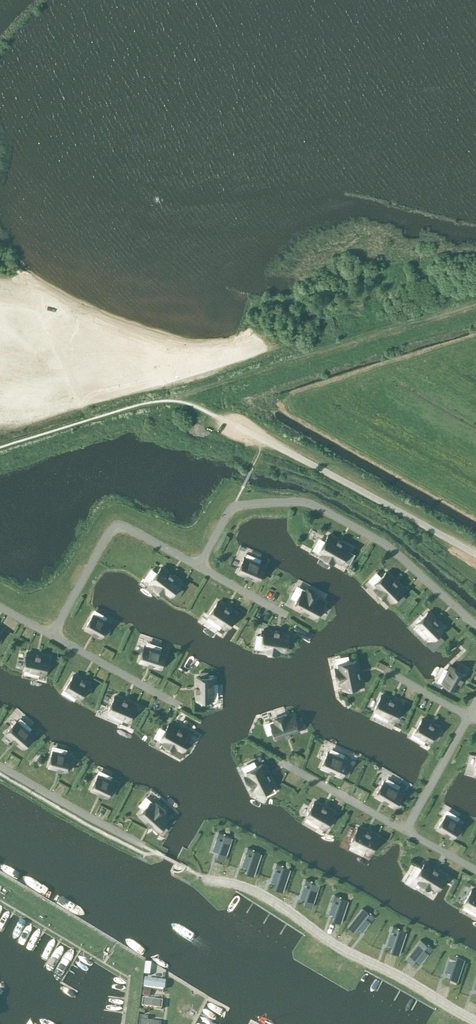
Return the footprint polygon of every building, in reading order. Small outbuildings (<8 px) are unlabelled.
[(342,540),(348,528),(331,520),(325,531),(342,540)] [(342,563),(351,545),(328,533),(319,549),(322,551),(320,554),(335,562),(336,560),(342,563)] [(236,573),(258,582),(267,561),(259,558),(258,561),(244,555),(236,573)] [(170,597),(173,593),(176,596),(182,589),(179,587),(182,582),(162,565),(150,580),(153,582),(150,585),(163,596),(165,593),(170,597)] [(391,602),(394,599),(398,602),(404,596),(401,593),(405,589),(386,570),(373,583),(375,586),(373,589),(384,600),(387,598),(391,602)] [(261,583),(256,589),(263,594),(268,588),(261,583)] [(293,606),(317,618),(325,600),(320,597),(321,595),(306,587),(304,591),(301,589),(293,606)] [(225,632),(238,612),(218,599),(207,616),(220,624),(218,627),(225,632)] [(429,643),(445,627),(428,609),(414,623),(425,634),(423,637),(429,643)] [(83,629),(100,638),(110,621),(93,612),(83,629)] [(452,625),(470,638),(475,630),(457,617),(452,625)] [(286,652),(290,632),(264,627),(260,646),(264,646),(263,650),(280,653),(280,651),(286,652)] [(138,662),(161,669),(168,648),(160,645),(159,648),(144,643),(138,662)] [(45,678),(50,655),(26,650),(22,669),(38,673),(37,676),(45,678)] [(342,689),(363,685),(361,674),(359,675),(358,670),(360,670),(358,659),(349,661),(348,655),(334,657),(336,666),(334,667),(337,684),(340,683),(342,689)] [(380,671),(383,665),(372,661),(369,667),(380,671)] [(457,690),(466,673),(449,664),(440,681),(457,690)] [(80,699),(90,682),(73,673),(63,690),(80,699)] [(218,675),(195,675),(195,700),(215,699),(214,684),(218,684),(218,675)] [(388,692),(395,695),(402,682),(395,678),(388,692)] [(390,697),(381,693),(373,711),(374,711),(373,714),(387,721),(388,718),(394,721),(402,703),(394,699),(394,701),(389,699),(390,697)] [(128,724),(137,703),(114,694),(107,712),(121,718),(120,721),(128,724)] [(267,735),(273,733),(276,740),(301,732),(299,726),(303,725),(301,718),(297,719),(295,713),(289,715),(288,713),(272,718),(273,720),(264,723),(267,735)] [(430,721),(422,717),(416,729),(415,728),(410,736),(423,744),(425,741),(430,743),(433,737),(437,739),(441,732),(437,729),(439,726),(435,724),(434,725),(429,723),(430,721)] [(4,733),(22,749),(37,732),(32,727),(29,729),(17,718),(4,733)] [(182,752),(192,734),(168,722),(159,738),(162,740),(161,743),(175,751),(177,749),(182,752)] [(52,748),(47,767),(67,772),(71,753),(52,748)] [(341,778),(343,774),(347,776),(351,767),(346,765),(351,756),(342,752),(342,753),(331,748),(330,751),(328,750),(320,768),(341,778)] [(246,775),(244,776),(251,791),(254,790),(257,795),(266,791),(268,796),(277,792),(274,787),(276,786),(271,777),(270,777),(267,773),(269,772),(264,762),(257,766),(245,772),(246,775)] [(97,772),(89,790),(107,798),(115,780),(97,772)] [(373,796),(394,808),(405,789),(400,785),(387,777),(385,779),(383,778),(373,796)] [(137,814),(157,832),(170,817),(165,813),(167,811),(155,800),(152,803),(150,800),(137,814)] [(324,831),(335,811),(327,807),(327,808),(322,806),(323,804),(315,800),(306,816),(307,817),(305,821),(318,828),(319,828),(324,831)] [(462,822),(458,819),(460,817),(447,809),(442,817),(443,817),(435,828),(452,839),(454,836),(458,838),(463,831),(458,828),(462,822)] [(364,853),(370,855),(379,835),(371,832),(370,833),(366,831),(367,829),(358,825),(350,843),(352,844),(349,848),(363,855),(364,853)] [(216,838),(213,850),(218,851),(216,857),(224,860),(232,837),(225,834),(225,833),(218,831),(217,836),(223,838),(222,840),(216,838)] [(246,854),(242,865),(247,867),(245,873),(253,875),(261,853),(254,850),(254,849),(247,847),(246,851),(252,853),(251,856),(246,854)] [(434,866),(425,860),(421,868),(415,864),(409,874),(417,879),(416,881),(430,890),(432,888),(437,891),(447,874),(438,869),(437,871),(433,868),(434,866)] [(275,889),(282,892),(290,868),(282,866),(282,864),(276,862),(275,867),(281,869),(275,889)] [(269,875),(272,871),(266,865),(262,869),(269,875)] [(304,905),(312,907),(319,883),(312,881),(312,880),(306,878),(305,883),(310,885),(304,905)] [(472,887),(462,904),(464,905),(462,908),(475,916),(475,889),(472,887)] [(332,901),(328,913),(334,914),(332,920),(340,923),(348,900),(340,897),(341,896),(334,894),(333,899),(339,900),(338,903),(332,901)] [(363,908),(347,927),(354,932),(367,915),(371,919),(374,916),(370,912),(369,913),(363,908)] [(397,932),(390,952),(398,955),(406,932),(399,929),(399,927),(393,925),(391,930),(397,932)] [(313,945),(319,936),(309,930),(304,939),(313,945)] [(420,939),(405,958),(412,963),(424,948),(430,952),(433,947),(427,943),(427,944),(420,939)] [(325,953),(336,960),(342,952),(331,944),(325,953)] [(320,958),(323,953),(317,949),(314,955),(320,958)] [(449,964),(445,976),(451,978),(449,983),(457,986),(464,963),(457,961),(457,959),(451,957),(449,962),(455,964),(454,966),(449,964)] [(148,993),(148,987),(163,987),(164,977),(142,976),(142,986),(141,986),(141,993),(148,993)] [(160,1005),(161,996),(140,995),(140,1004),(160,1005)]
